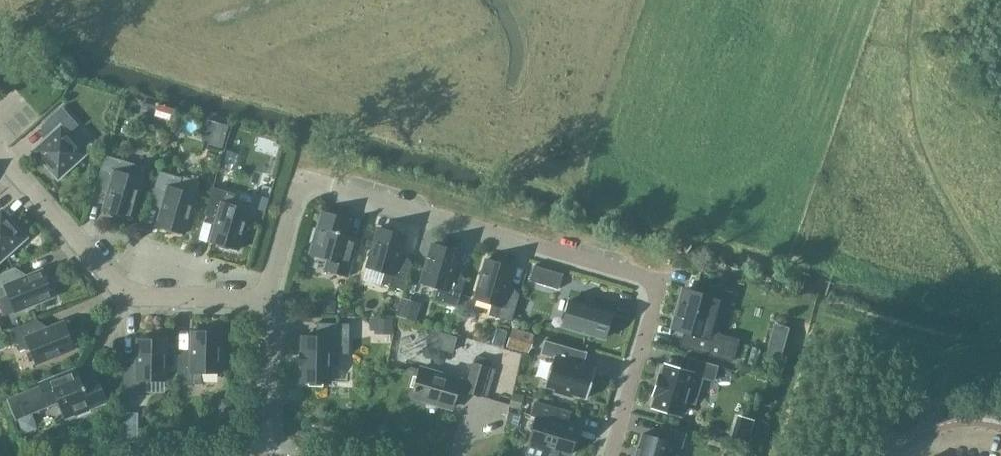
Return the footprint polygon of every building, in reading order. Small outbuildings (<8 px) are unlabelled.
[(50,137),(34,152),(53,173),(55,174),(59,175),(61,174),(64,173),(86,154),(68,135),(79,125),(63,108),(41,127),(50,137)] [(124,216),(130,218),(142,179),(144,170),(143,167),(128,163),(129,163),(106,156),(98,183),(110,187),(104,210),(110,212),(112,215),(121,218),(124,216)] [(179,190),(182,178),(160,172),(151,199),(164,202),(157,226),(164,228),(166,231),(174,234),(177,232),(184,234),(196,195),(179,190)] [(220,174),(216,186),(225,189),(228,177),(220,174)] [(232,206),(236,194),(213,188),(205,214),(218,218),(211,242),(218,244),(219,247),(228,250),(231,248),(238,250),(249,211),(232,206)] [(19,244),(21,241),(22,238),(22,235),(20,232),(2,211),(0,213),(0,261),(19,244)] [(328,260),(325,270),(347,276),(355,248),(341,245),(349,220),(323,212),(317,231),(315,230),(311,242),(314,243),(311,254),(328,260)] [(381,284),(404,291),(412,264),(399,260),(406,236),(399,234),(398,232),(389,229),(386,231),(379,228),(367,268),(385,273),(381,284)] [(435,300),(457,306),(466,280),(453,276),(460,252),(453,250),(451,247),(443,245),(440,246),(433,244),(421,283),(438,288),(435,300)] [(487,260),(475,299),(492,304),(489,316),(511,322),(520,296),(507,292),(514,268),(507,266),(505,263),(497,261),(494,262),(487,260)] [(529,281),(558,290),(563,274),(534,266),(529,281)] [(5,317),(53,297),(51,290),(52,287),(49,279),(46,277),(43,271),(20,280),(15,268),(0,274),(0,305),(5,317)] [(721,290),(702,285),(700,294),(696,293),(688,291),(684,290),(682,299),(680,306),(676,318),(675,322),(673,328),(685,332),(680,347),(732,362),(738,340),(720,335),(719,335),(723,321),(713,319),(722,290),(721,290)] [(570,300),(562,327),(604,339),(612,313),(570,300)] [(10,330),(19,352),(30,347),(37,364),(74,349),(72,342),(73,339),(70,331),(67,330),(64,323),(41,332),(36,320),(10,330)] [(388,320),(372,320),(372,332),(388,332),(388,320)] [(302,382),(330,383),(330,354),(349,354),(349,324),(317,323),(316,337),(302,337),(302,382)] [(219,373),(220,332),(213,332),(211,330),(202,330),(199,332),(192,332),(192,357),(178,356),(178,384),(201,385),(201,373),(219,373)] [(159,340),(157,338),(148,337),(145,340),(138,339),(138,364),(124,364),(124,392),(147,392),(147,380),(165,381),(166,340),(159,340)] [(586,353),(545,341),(541,355),(554,358),(546,387),(555,389),(554,394),(570,399),(572,394),(587,399),(595,369),(582,365),(586,353)] [(685,401),(695,404),(702,378),(713,381),(718,366),(693,359),(689,372),(664,365),(664,367),(661,376),(659,375),(653,396),(655,397),(652,406),(652,407),(681,416),(685,401)] [(465,392),(481,397),(489,368),(473,363),(465,392)] [(412,396),(453,408),(461,381),(420,369),(412,396)] [(78,417),(90,412),(88,409),(107,402),(96,377),(72,386),(67,373),(40,384),(49,405),(59,401),(66,418),(77,414),(78,417)] [(534,403),(531,416),(536,417),(528,443),(529,443),(526,455),(530,455),(542,455),(544,448),(570,455),(578,428),(555,422),(559,410),(534,403)] [(672,445),(674,446),(681,448),(685,434),(661,427),(657,439),(642,434),(637,450),(637,449),(635,455),(669,455),(672,445)]
